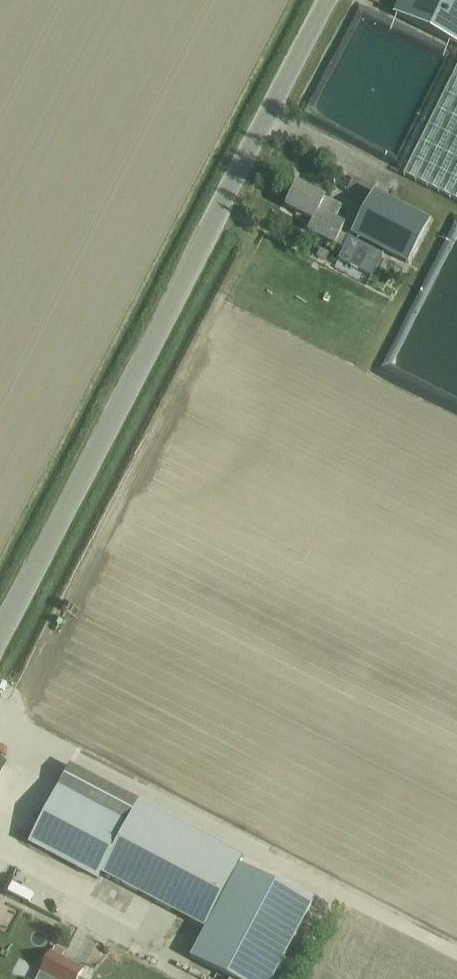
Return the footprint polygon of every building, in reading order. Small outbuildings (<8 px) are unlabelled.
[(394,15),(456,46),(456,0),(402,0),(394,15)] [(404,176),(456,202),(456,70),(404,176)] [(287,208),(313,221),(308,230),(336,244),(340,234),(345,224),(336,220),(342,207),(325,199),(298,185),(287,208)] [(409,265),(431,222),(374,192),(352,235),(409,265)] [(340,234),(336,244),(344,249),(349,239),(340,234)] [(344,249),(338,260),(371,277),(382,256),(349,239),(344,249)] [(31,844),(97,879),(102,870),(138,802),(72,767),(31,844)] [(138,802),(100,875),(205,930),(243,858),(241,857),(138,802)] [(312,907),(240,869),(192,959),(229,978),(273,978),(312,907)] [(40,975),(47,978),(80,978),(83,973),(50,956),(40,975)]
